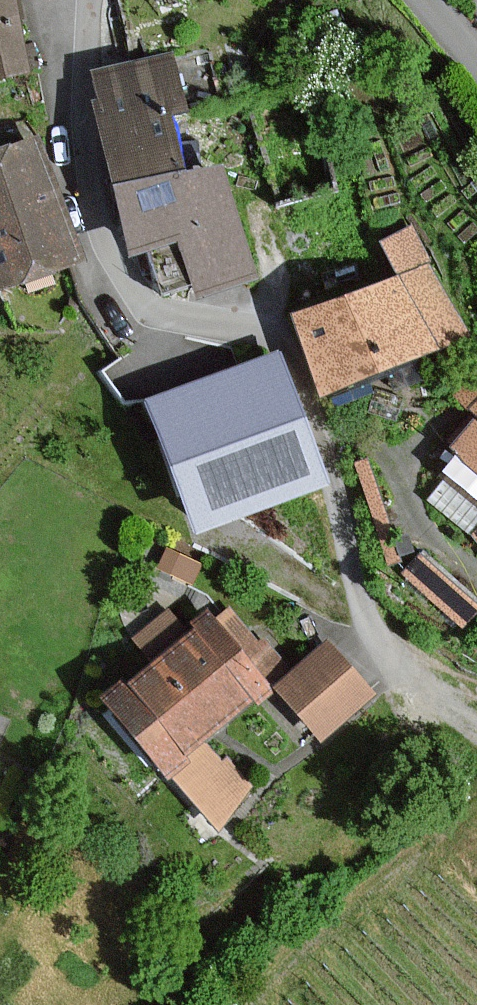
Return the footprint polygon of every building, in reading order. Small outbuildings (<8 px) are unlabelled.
[(26,71),(11,0),(0,0),(0,77),(26,71)] [(180,107),(169,57),(86,75),(93,110),(87,112),(119,258),(169,247),(180,296),(244,282),(220,176),(247,170),(230,96),(180,107)] [(22,145),(0,153),(0,289),(64,268),(22,145)] [(457,340),(411,228),(372,244),(386,281),(286,321),(317,397),(457,340)] [(317,485),(269,359),(140,408),(187,534),(317,485)] [(456,402),(476,422),(476,379),(456,402)] [(466,425),(443,454),(448,457),(432,477),(437,481),(421,502),(463,535),(476,518),(476,519),(476,434),(466,425)] [(457,600),(413,559),(398,575),(442,616),(457,600)] [(267,665),(220,614),(207,626),(197,614),(93,708),(163,785),(168,780),(187,801),(216,774),(195,751),(260,692),(249,681),(267,665)] [(367,698),(322,645),(269,690),(314,743),(367,698)]
